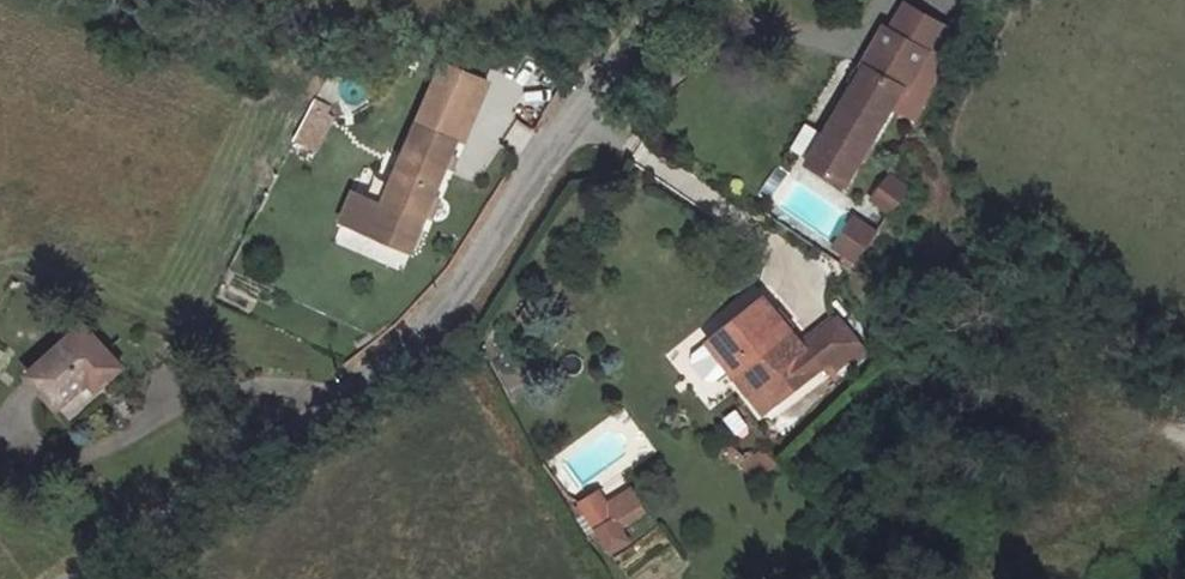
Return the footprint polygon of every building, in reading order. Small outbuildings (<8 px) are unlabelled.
[(923,44),(917,40),(821,163),(863,195),(957,70),(974,81),(990,56),(941,20),(923,44)] [(468,112),(479,79),(440,66),(393,82),(366,158),(402,172),(428,100),(468,112)] [(311,98),(292,142),(316,152),(335,109),(311,98)] [(420,250),(468,112),(428,100),(402,172),(366,158),(344,224),(420,250)] [(788,148),(800,156),(815,130),(803,123),(788,148)] [(888,216),(910,191),(889,172),(867,198),(888,216)] [(854,266),(877,230),(850,213),(827,248),(854,266)] [(714,337),(776,398),(809,364),(767,319),(777,310),(761,292),(714,337)] [(822,298),(795,322),(821,351),(846,325),(822,298)] [(125,362),(86,320),(31,367),(62,400),(98,370),(104,379),(125,362)] [(741,464),(752,481),(775,468),(764,450),(741,464)] [(572,503),(607,557),(630,542),(621,528),(645,512),(627,484),(605,499),(597,486),(572,503)]
